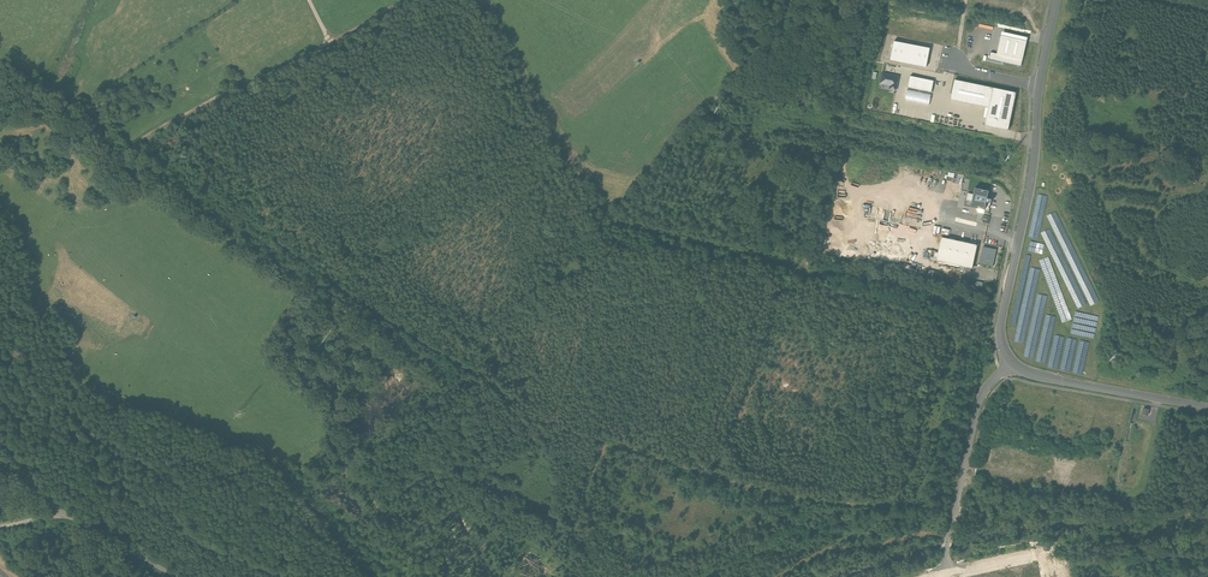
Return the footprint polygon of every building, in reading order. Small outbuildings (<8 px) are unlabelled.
[(1021,66),(1027,41),(1001,35),(997,54),(991,52),(989,59),(1021,66)] [(930,48),(894,41),(890,60),(927,67),(930,48)] [(899,77),(883,74),(881,83),(891,86),(890,89),(896,90),(899,77)] [(934,81),(910,76),(908,88),(931,93),(934,81)] [(1016,93),(955,80),(951,100),(988,108),(985,126),(1008,130),(1016,93)] [(929,105),(931,95),(907,90),(905,100),(929,105)] [(955,182),(953,191),(960,192),(962,183),(955,182)] [(989,191),(975,188),(973,194),(968,193),(966,200),(972,201),(971,207),(985,210),(984,213),(989,214),(992,199),(987,199),(989,191)] [(981,225),(988,226),(990,215),(983,215),(984,212),(976,211),(975,214),(982,215),(981,225)] [(942,237),(936,261),(972,269),(977,245),(942,237)] [(997,250),(983,247),(979,264),(993,267),(997,250)] [(910,260),(910,253),(903,252),(903,249),(893,248),(893,259),(910,260)] [(921,267),(919,274),(928,277),(930,269),(921,267)] [(964,285),(970,278),(965,273),(959,280),(964,285)] [(981,290),(982,281),(975,280),(973,289),(981,290)]
